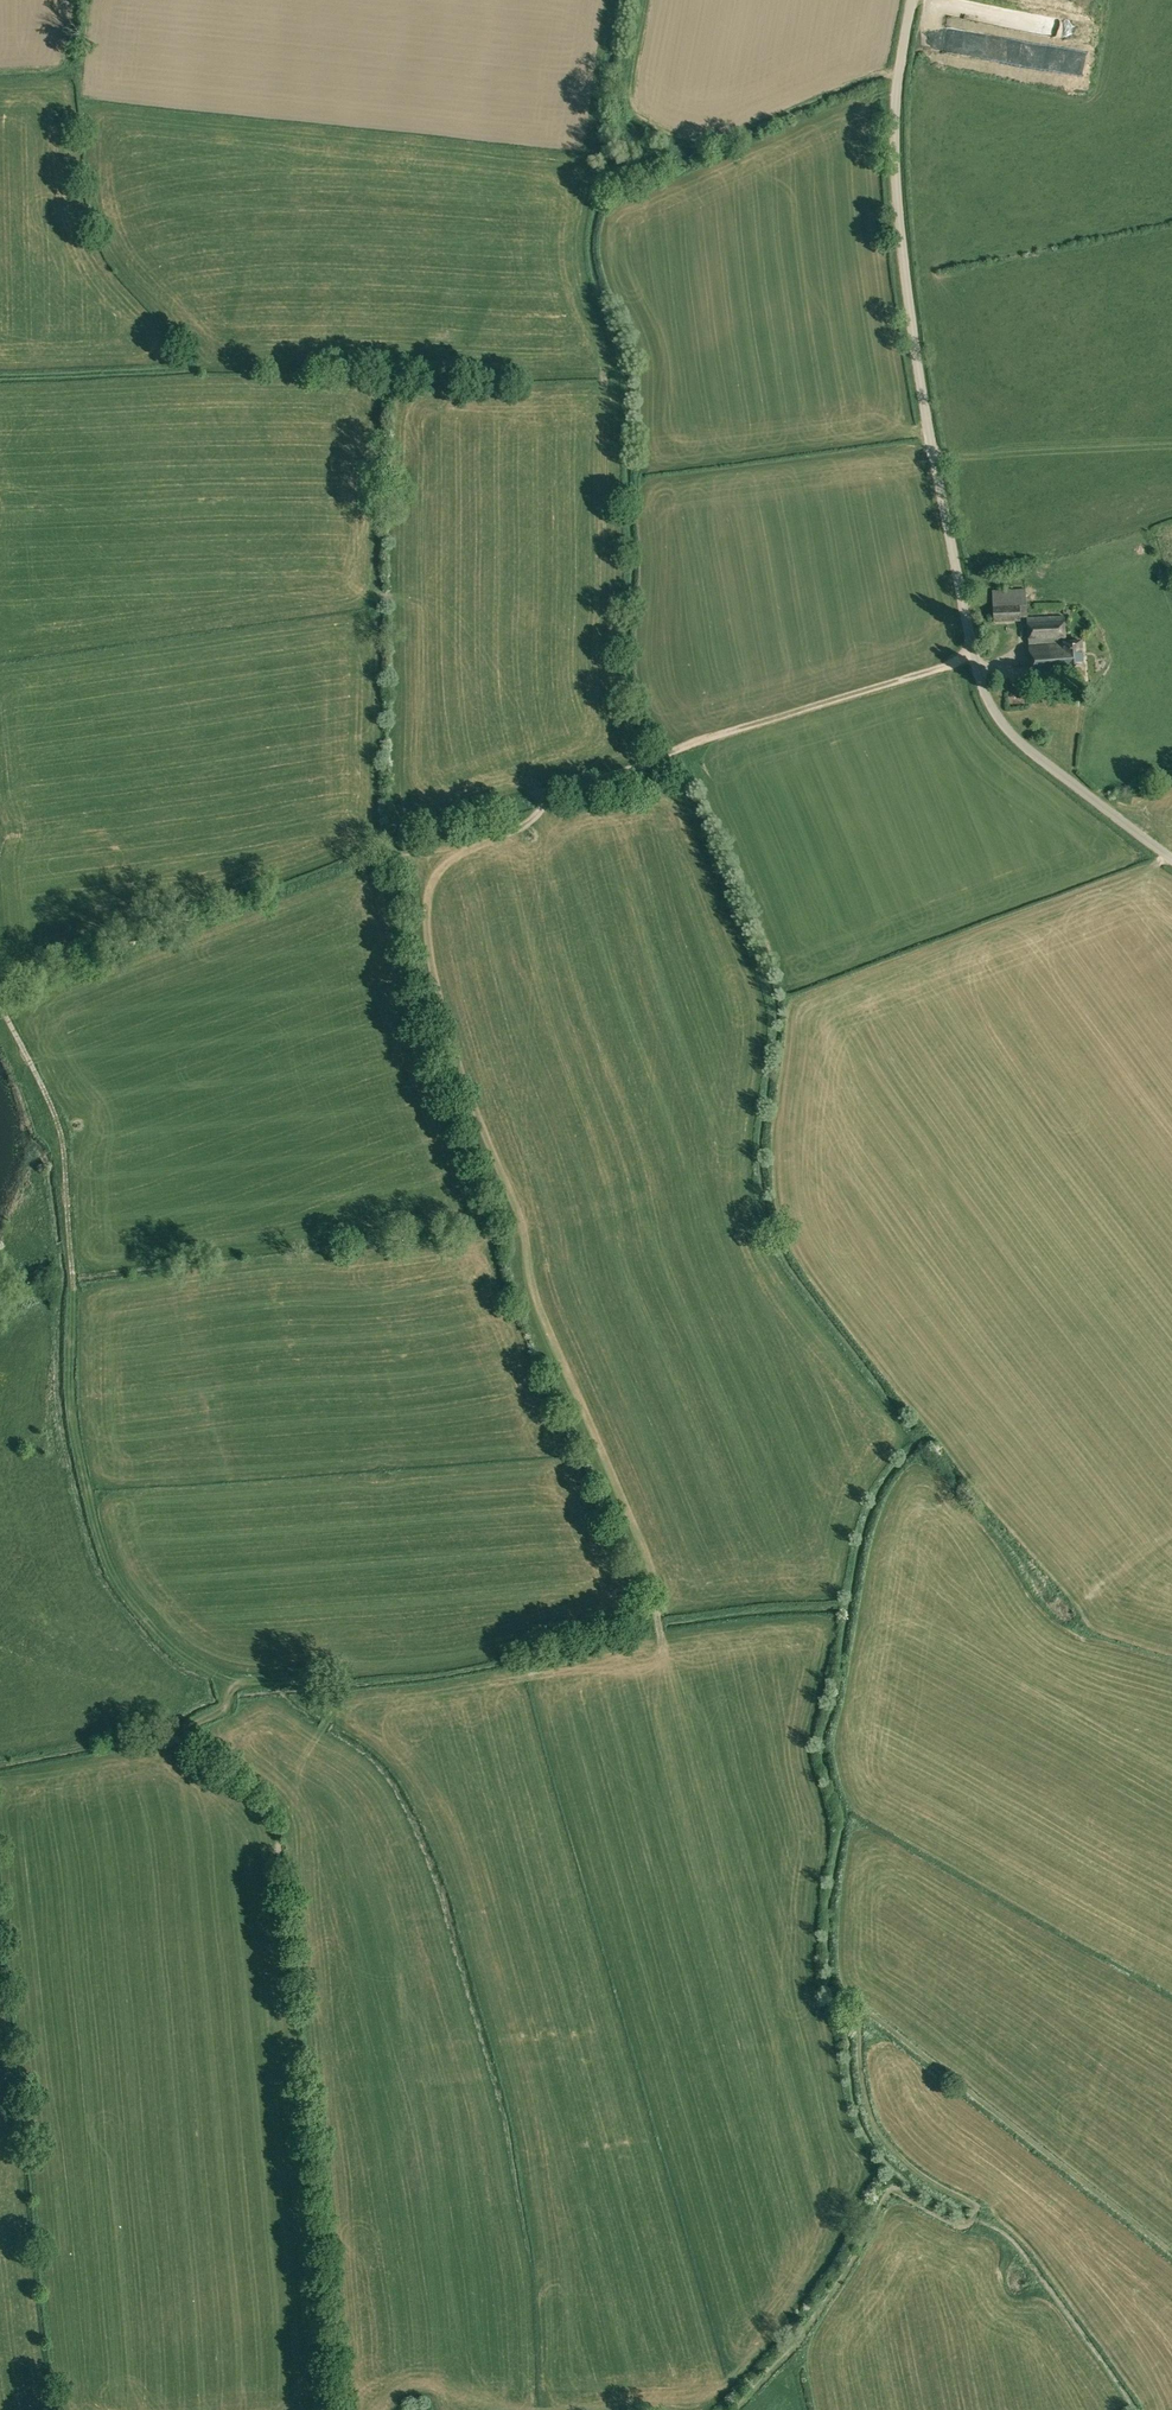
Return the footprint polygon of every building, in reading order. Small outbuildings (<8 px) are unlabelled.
[(1032,15),(1032,33),(1039,33),(1040,15),(1032,15)] [(992,590),(993,606),(1020,605),(1020,606),(1026,605),(1025,589),(992,590)] [(1020,605),(993,606),(994,623),(1020,621),(1020,606),(1020,605)] [(1084,676),(1082,640),(1066,641),(1064,615),(1027,618),(1031,679),(1066,677),(1066,678),(1084,676)] [(1013,698),(1014,706),(1031,703),(1029,696),(1013,698)]
